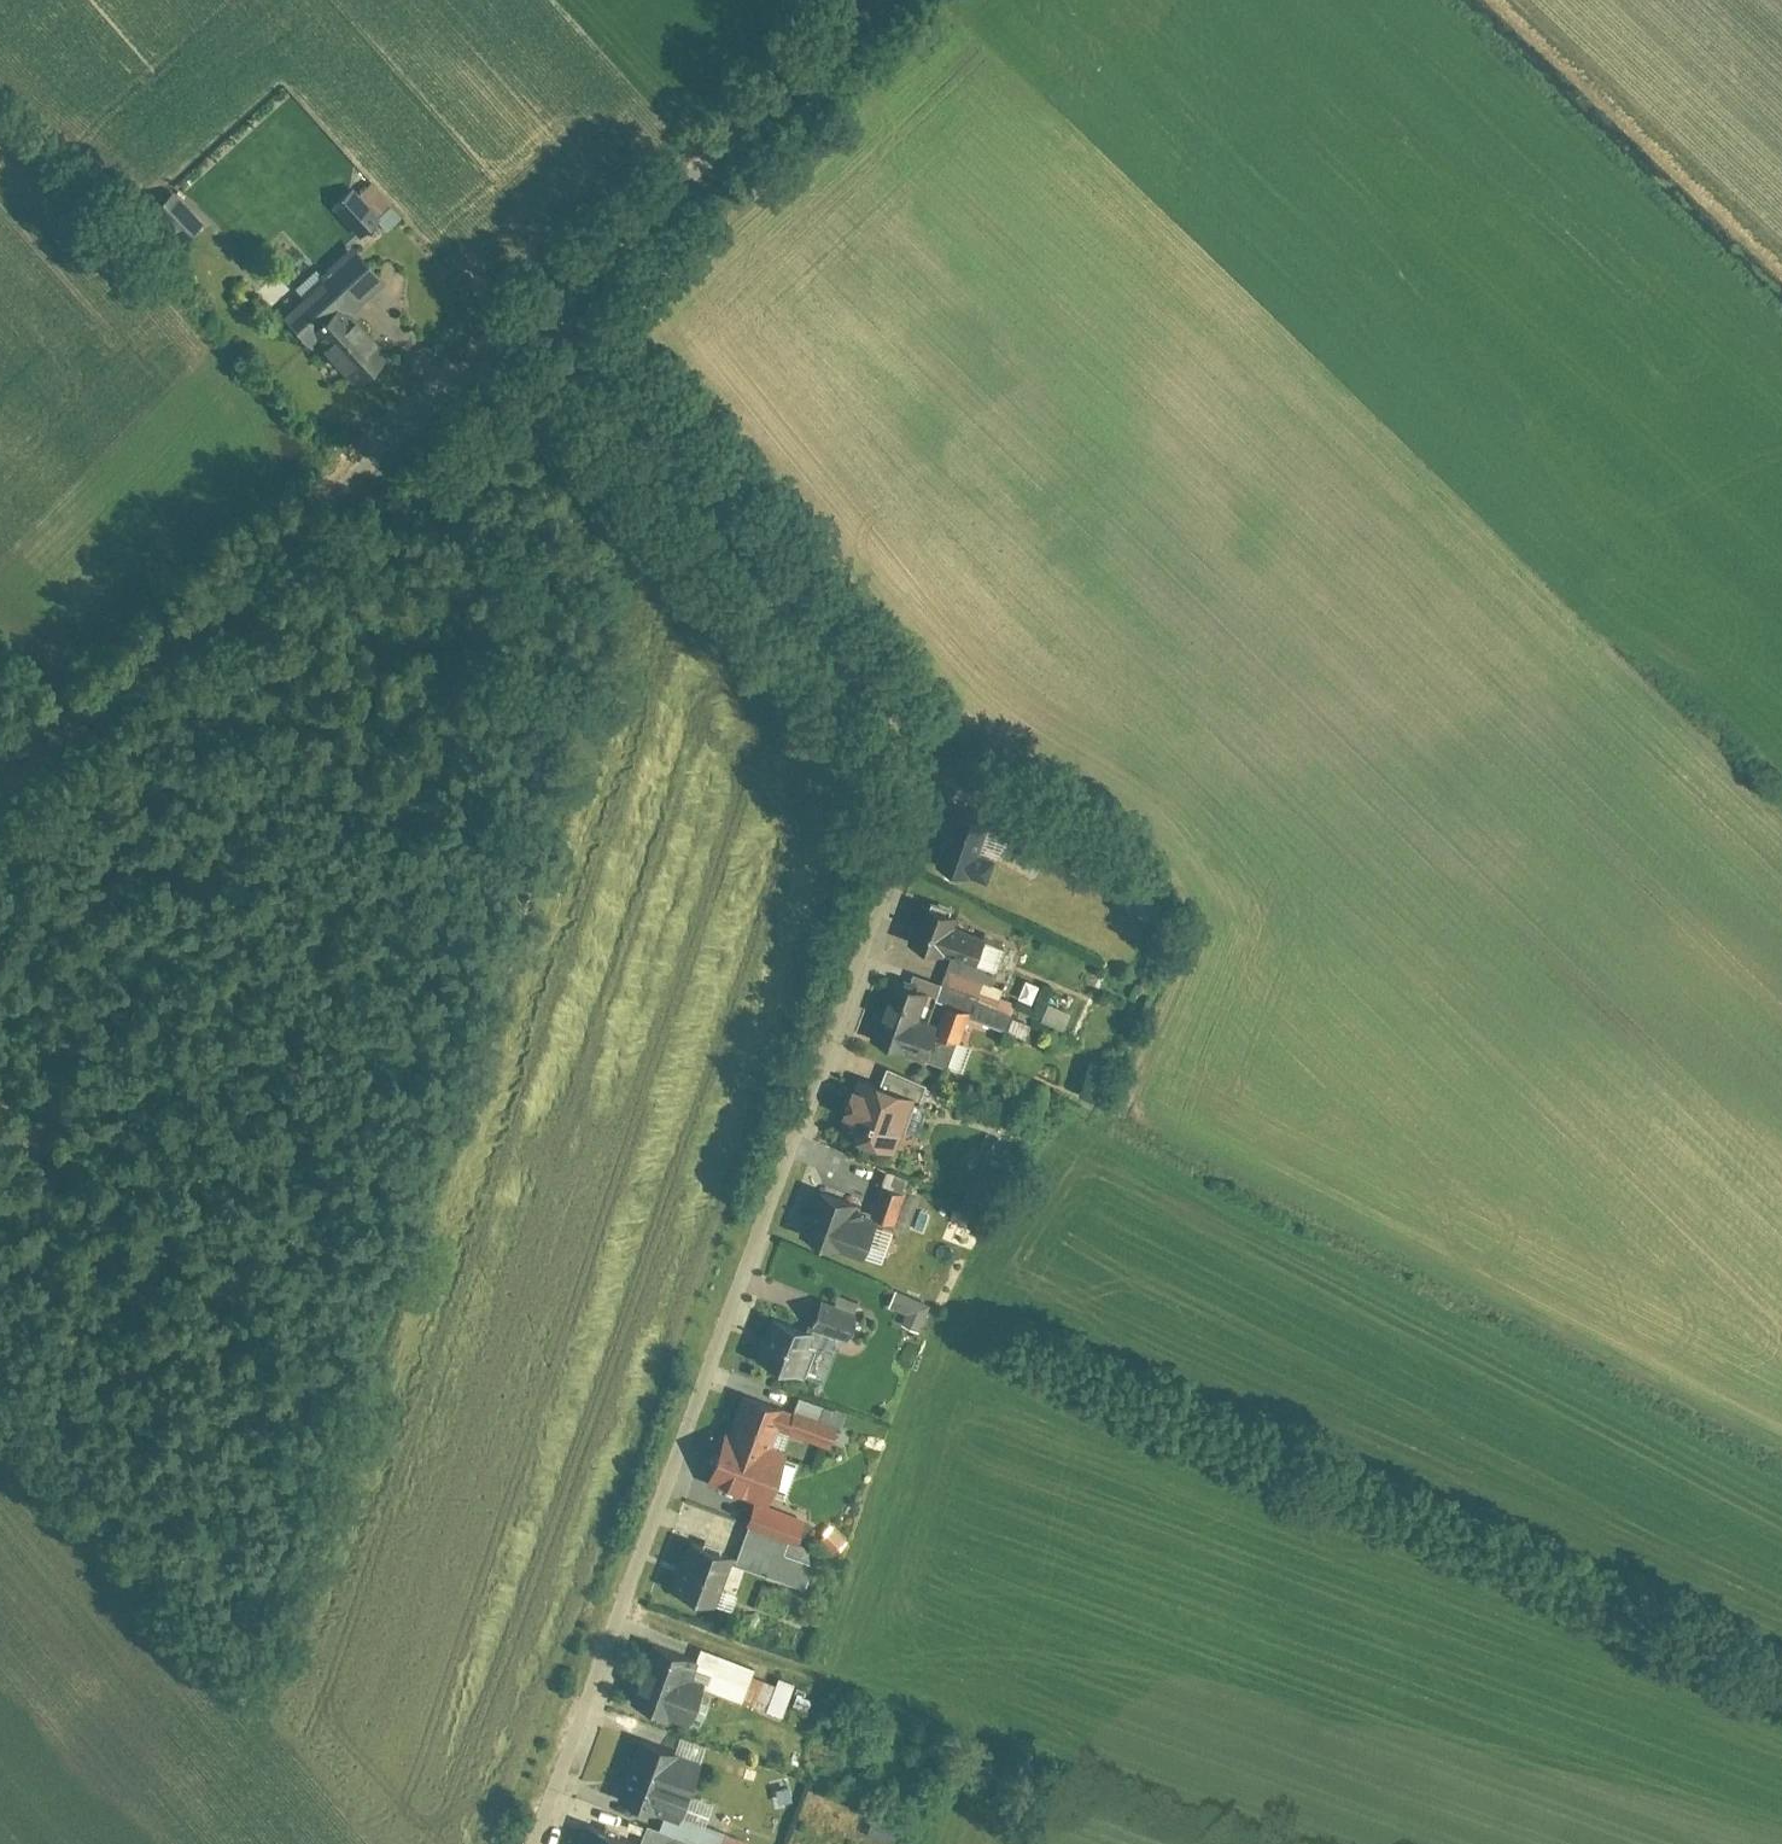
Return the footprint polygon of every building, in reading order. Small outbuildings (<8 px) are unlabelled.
[(403,213),(371,180),(360,190),(354,183),(333,204),(362,233),(378,218),(388,228),(403,213)] [(204,220),(173,187),(153,206),(184,239),(204,220)] [(385,276),(353,242),(279,311),(312,347),(319,340),(357,380),(389,351),(350,309),(385,276)] [(990,816),(956,804),(937,860),(988,877),(995,855),(979,850),(990,816)] [(1125,884),(1116,902),(1153,921),(1162,903),(1125,884)] [(957,911),(924,900),(910,940),(944,951),(946,946),(953,924),(957,911)] [(1020,945),(953,924),(946,946),(956,950),(1002,965),(1012,968),(1020,945)] [(1002,965),(956,950),(946,980),(1002,999),(1007,985),(996,982),(1002,965)] [(936,992),(941,980),(914,971),(910,983),(930,990),(936,992)] [(910,983),(893,977),(872,1036),(924,1054),(933,1027),(919,1022),(930,990),(910,983)] [(1046,1000),(1039,1018),(1064,1027),(1071,1010),(1046,1000)] [(972,1011),(946,1002),(936,1029),(962,1038),(972,1011)] [(915,1094),(865,1076),(861,1087),(853,1084),(842,1113),(852,1116),(846,1132),(896,1150),(915,1094)] [(906,1190),(884,1183),(874,1213),(895,1220),(906,1190)] [(857,1195),(825,1184),(807,1235),(865,1256),(877,1220),(851,1211),(857,1195)] [(933,1300),(899,1287),(892,1304),(902,1309),(897,1321),(921,1330),(933,1300)] [(858,1311),(823,1297),(813,1322),(848,1336),(858,1311)] [(812,1328),(774,1312),(756,1355),(803,1374),(815,1343),(807,1340),(812,1328)] [(837,1427),(741,1392),(726,1433),(723,1432),(707,1477),(762,1497),(779,1453),(766,1448),(775,1425),(830,1445),(837,1427)] [(806,1518),(755,1499),(747,1520),(794,1537),(799,1539),(806,1518)] [(733,1558),(806,1585),(814,1562),(788,1553),(794,1537),(747,1520),(733,1558)] [(834,1523),(819,1535),(834,1553),(849,1541),(834,1523)] [(731,1554),(690,1539),(673,1586),(714,1601),(731,1554)] [(696,1656),(652,1640),(630,1699),(688,1721),(703,1682),(688,1676),(696,1656)] [(753,1673),(755,1668),(699,1647),(696,1656),(688,1676),(703,1682),(744,1697),(753,1673)] [(744,1698),(767,1707),(776,1682),(753,1673),(744,1697),(744,1698)] [(783,1713),(795,1681),(779,1675),(776,1682),(767,1707),(783,1713)] [(701,1756),(638,1732),(616,1790),(665,1809),(679,1814),(701,1756)] [(717,1843),(719,1843),(724,1831),(679,1814),(665,1809),(660,1823),(717,1843)] [(866,1833),(893,1841),(899,1819),(872,1812),(866,1833)] [(637,1842),(644,1843),(717,1843),(660,1823),(646,1818),(637,1842)] [(579,1843),(634,1843),(636,1838),(588,1820),(579,1843)]
